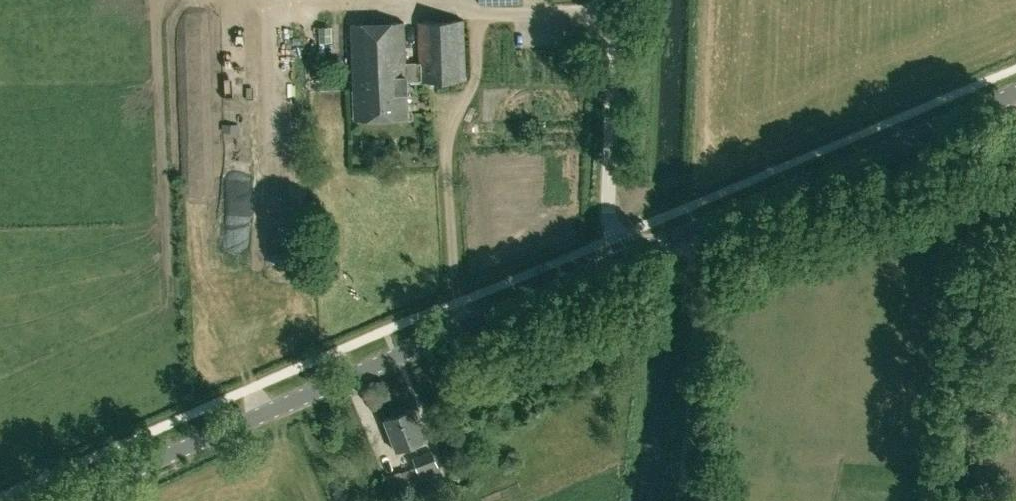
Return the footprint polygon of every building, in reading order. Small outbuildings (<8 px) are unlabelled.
[(417,23),(419,64),(420,83),(465,81),(463,21),(417,23)] [(406,84),(420,83),(419,64),(405,65),(403,24),(350,26),(354,122),(408,120),(406,84)] [(414,408),(383,421),(397,453),(427,440),(414,408)] [(411,458),(415,467),(386,479),(393,498),(384,500),(412,500),(411,498),(412,497),(413,499),(445,485),(431,451),(411,458)]
